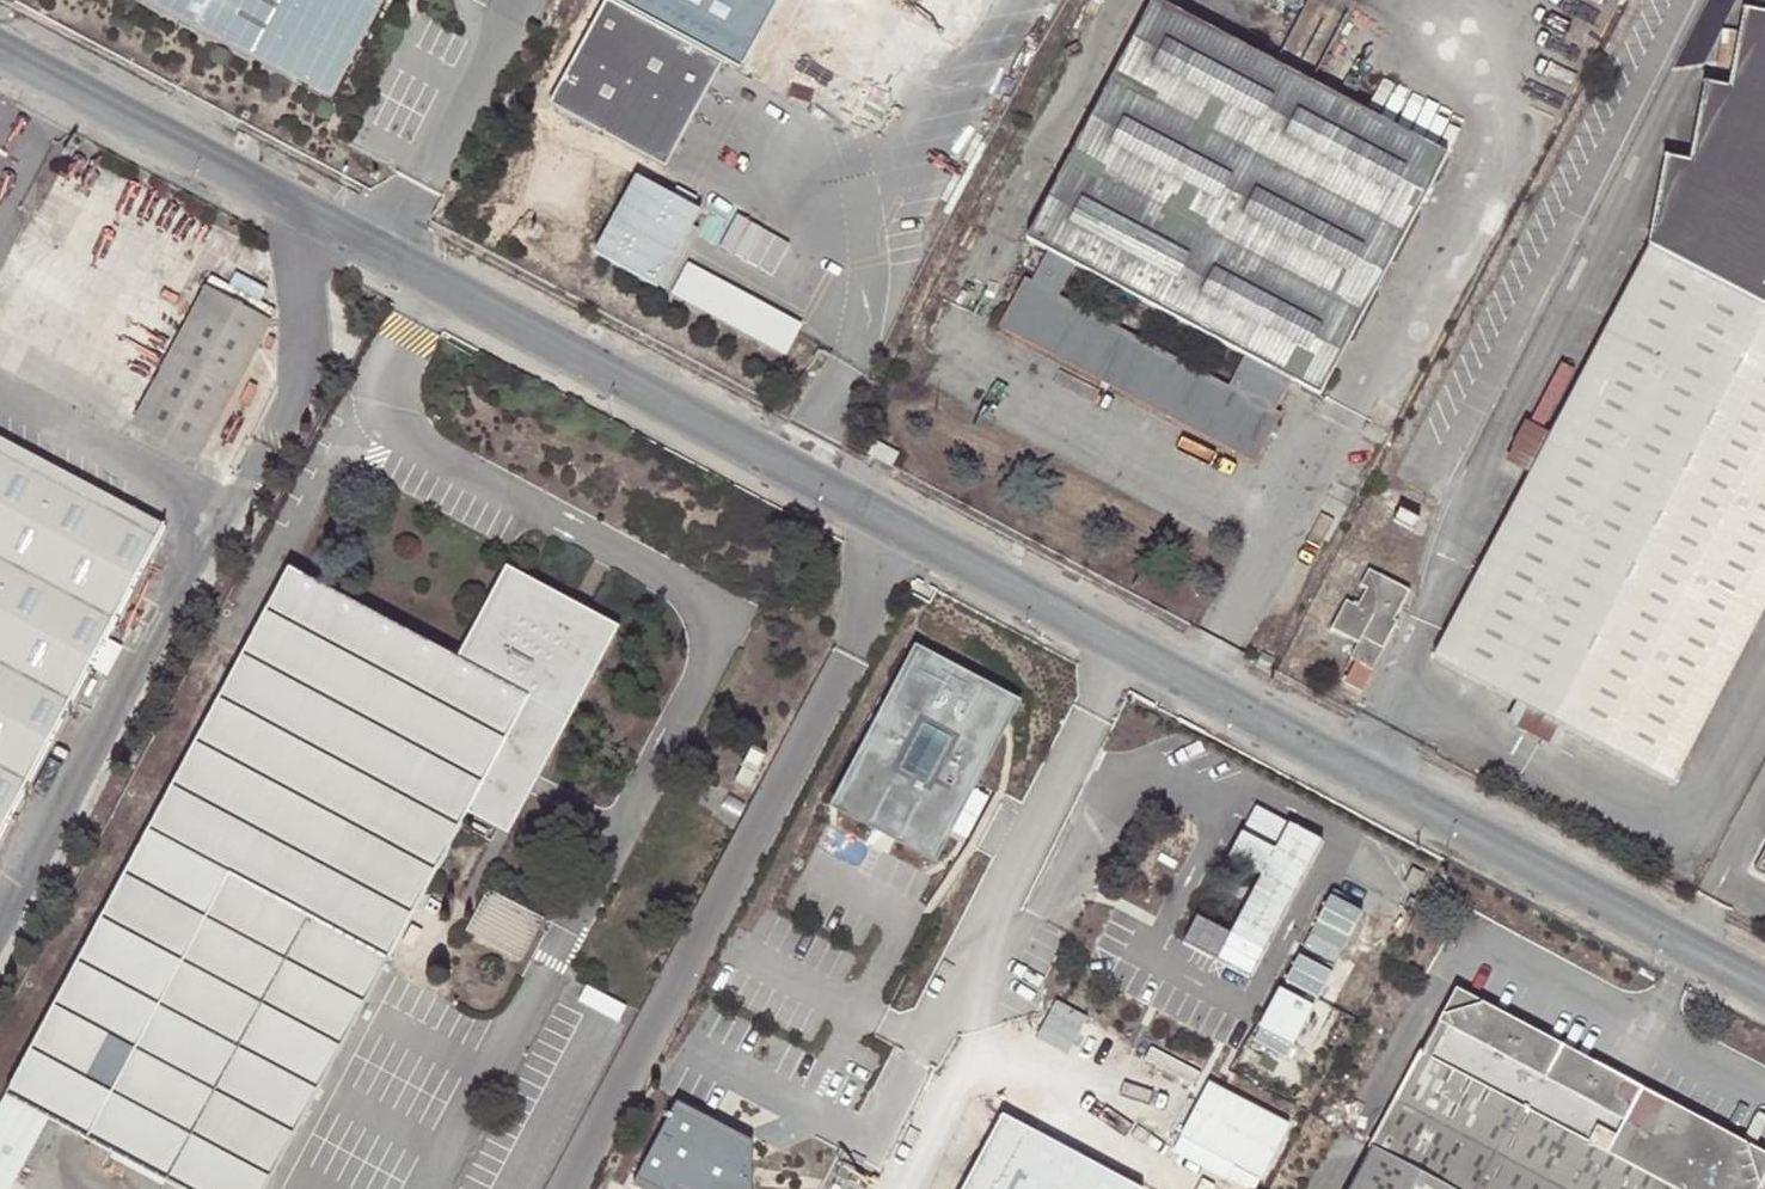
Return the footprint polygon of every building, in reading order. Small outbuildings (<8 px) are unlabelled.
[(328,95),(379,0),(149,0),(328,95)] [(613,0),(605,0),(550,102),(666,165),(723,59),(613,0)] [(1273,411),(1291,378),(1321,394),(1447,155),(1156,0),(1154,0),(1026,238),(1049,249),(1033,281),(1026,278),(1001,327),(1254,463),(1280,415),(1273,411)] [(1673,782),(1764,606),(1764,12),(1744,7),(1728,86),(1705,80),(1689,159),(1666,154),(1648,247),(1550,437),(1533,468),(1436,655),(1528,704),(1553,718),(1673,782)] [(701,207),(636,172),(595,248),(660,283),(693,222),(701,207)] [(693,222),(660,283),(667,287),(699,226),(693,222)] [(786,353),(803,321),(688,259),(671,291),(786,353)] [(210,287),(140,415),(201,447),(269,319),(210,287)] [(195,458),(201,447),(140,415),(134,425),(195,458)] [(1509,456),(1533,468),(1550,437),(1526,424),(1509,456)] [(160,538),(166,527),(60,469),(55,476),(0,446),(0,452),(160,538)] [(99,650),(125,603),(160,538),(0,452),(0,836),(99,650)] [(1404,509),(1398,521),(1418,533),(1424,521),(1404,509)] [(471,802),(505,820),(605,633),(513,584),(470,665),(287,567),(0,1104),(0,1188),(9,1188),(49,1115),(187,1188),(264,1188),(471,802)] [(1357,659),(1344,681),(1361,690),(1374,669),(1369,667),(1380,646),(1383,648),(1397,621),(1394,619),(1410,590),(1370,568),(1362,584),(1367,587),(1358,604),(1347,598),(1332,626),(1358,641),(1350,656),(1357,659)] [(154,619),(125,603),(99,650),(128,667),(154,619)] [(1018,709),(910,654),(825,820),(933,875),(1018,709)] [(1270,661),(1259,655),(1256,661),(1267,667),(1270,661)] [(1544,737),(1553,718),(1528,704),(1518,723),(1544,737)] [(750,756),(732,789),(745,796),(763,763),(750,756)] [(1230,932),(1194,914),(1178,946),(1251,983),(1323,842),(1254,806),(1225,861),(1258,878),(1230,932)] [(1755,866),(1764,872),(1764,848),(1755,866)] [(1411,873),(1402,888),(1413,894),(1422,878),(1411,873)] [(1337,891),(1316,934),(1355,952),(1376,909),(1337,891)] [(490,892),(469,932),(521,961),(542,921),(490,892)] [(1271,1045),(1314,1058),(1343,965),(1300,952),(1271,1045)] [(618,1024),(625,1009),(587,989),(579,1003),(618,1024)] [(1371,1150),(1444,1188),(1760,1188),(1764,1179),(1764,1153),(1458,989),(1424,1053),(1420,1051),(1368,1149),(1371,1150)] [(1064,1001),(1046,1035),(1074,1049),(1092,1016),(1064,1001)] [(672,1115),(631,1188),(744,1188),(746,1155),(731,1146),(723,1150),(702,1139),(706,1133),(672,1115)] [(1226,1181),(1241,1188),(1256,1188),(1283,1139),(1257,1125),(1226,1181)] [(999,1126),(966,1188),(1119,1188),(999,1126)] [(731,1146),(706,1133),(702,1139),(723,1150),(731,1146)] [(1371,1150),(1350,1188),(1444,1188),(1371,1150)]
